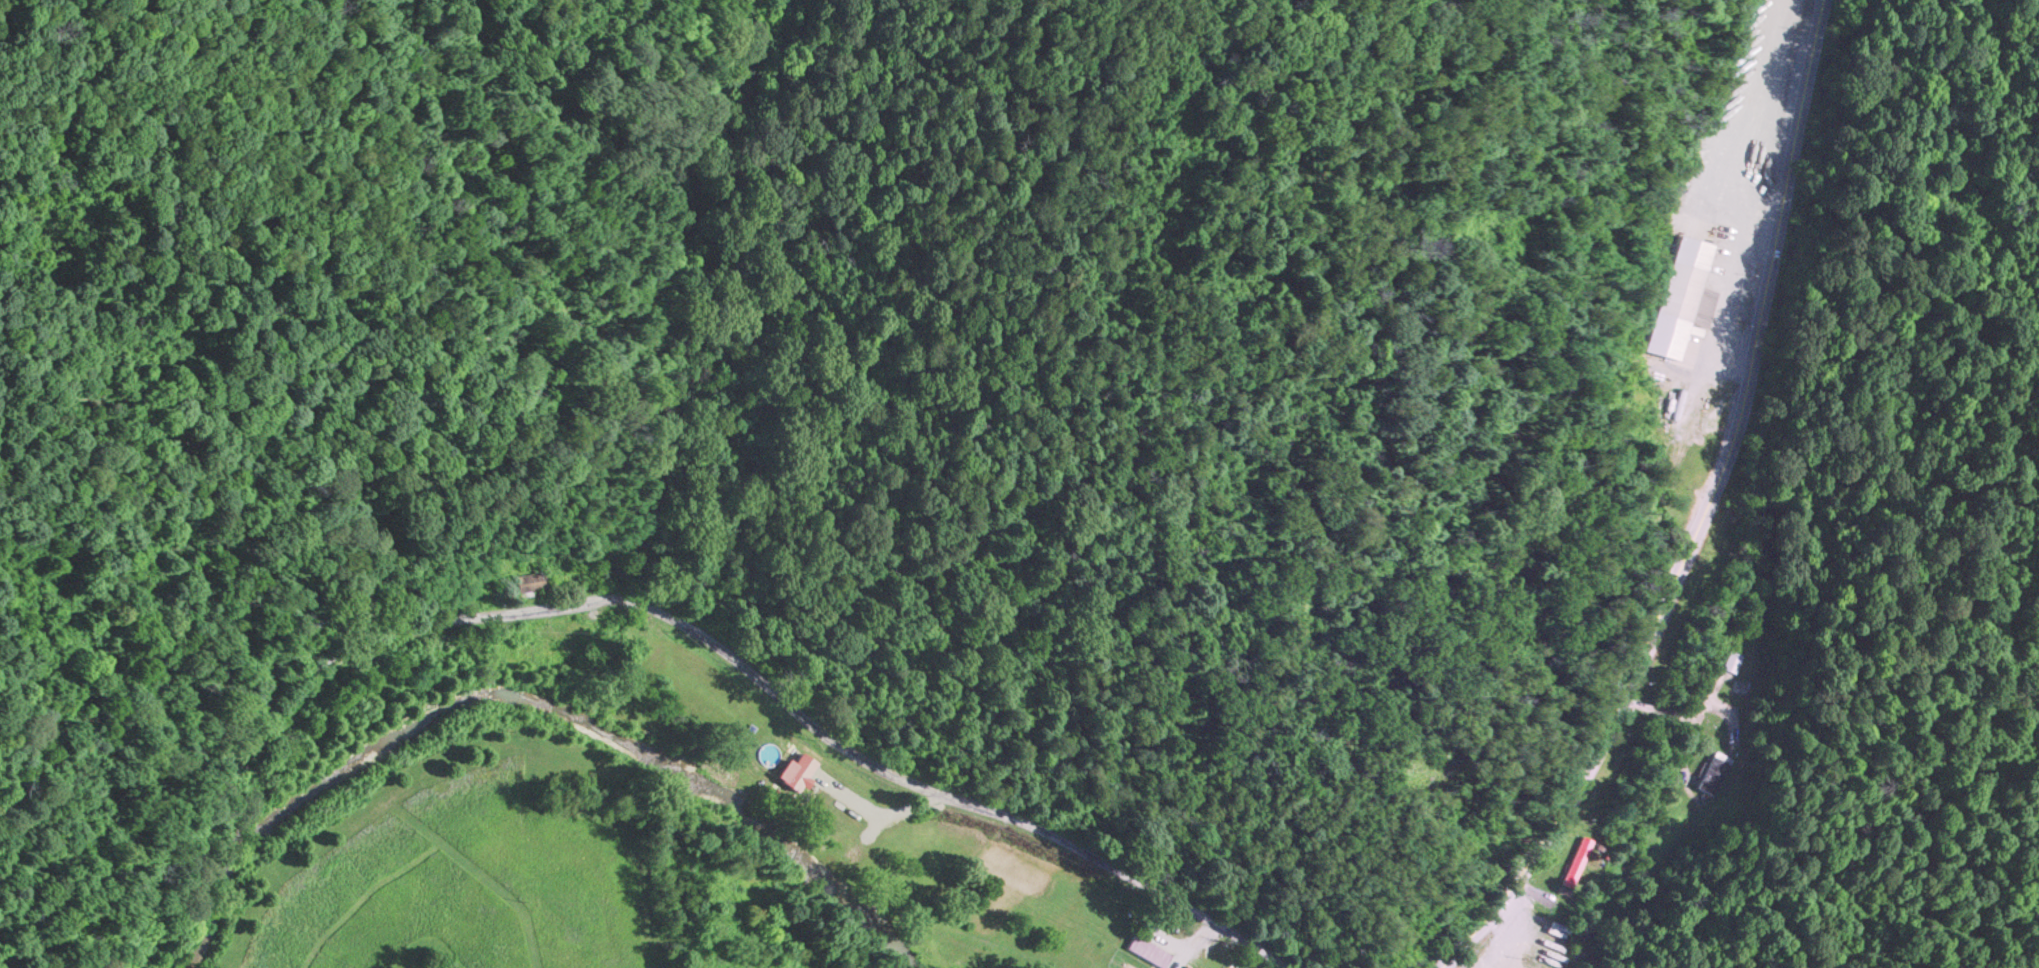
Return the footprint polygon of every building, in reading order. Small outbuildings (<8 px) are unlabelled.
[(1645,350),(1676,358),(1682,330),(1703,335),(1715,290),(1698,286),(1709,242),(1674,233),(1645,350)] [(548,590),(548,570),(518,570),(518,590),(548,590)] [(1721,669),(1738,674),(1744,655),(1727,650),(1721,669)] [(1714,797),(1736,762),(1718,750),(1695,785),(1714,797)] [(1562,884),(1580,891),(1596,854),(1589,852),(1594,841),(1582,836),(1562,884)]
